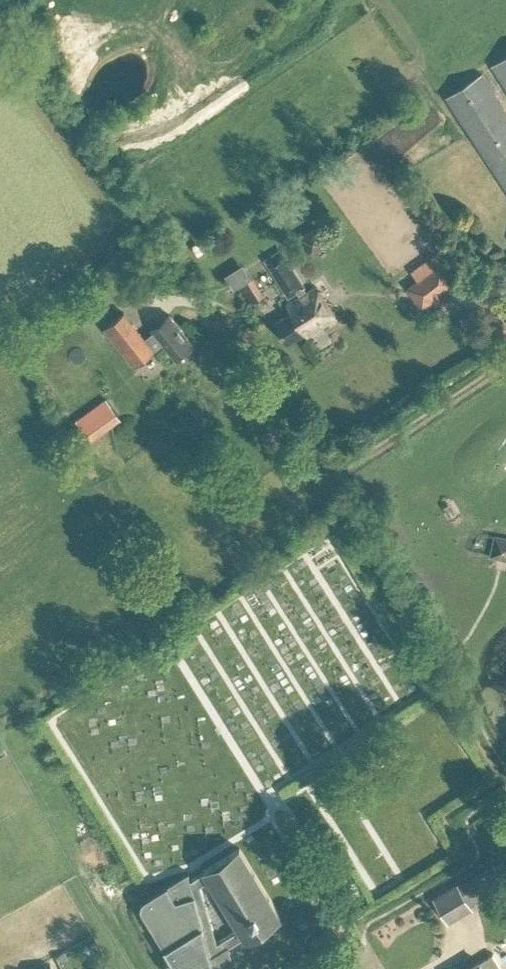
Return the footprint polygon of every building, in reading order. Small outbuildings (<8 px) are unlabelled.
[(492,64),(505,86),(505,54),(492,64)] [(483,71),(448,93),(505,185),(505,107),(483,71)] [(316,284),(307,290),(281,248),(265,258),(288,295),(297,289),(300,294),(287,303),(291,310),(275,320),(288,341),(304,331),(306,334),(336,315),(316,284)] [(413,269),(419,277),(408,285),(422,305),(434,297),(437,301),(449,292),(446,288),(458,280),(452,271),(457,268),(456,266),(463,261),(456,253),(449,258),(448,256),(441,261),(436,253),(413,269)] [(254,296),(262,292),(253,272),(245,277),(254,296)] [(194,343),(170,311),(151,326),(154,329),(146,335),(125,308),(104,325),(134,364),(164,340),(177,356),(194,343)] [(91,437),(121,417),(107,396),(77,416),(91,437)] [(505,554),(505,533),(493,530),(489,550),(505,554)] [(239,926),(243,934),(245,937),(281,914),(240,846),(203,868),(208,877),(239,926)] [(243,934),(239,926),(216,939),(199,882),(208,877),(203,868),(197,873),(190,877),(188,870),(145,895),(144,897),(143,898),(142,899),(141,901),(141,904),(141,905),(142,907),(142,908),(171,957),(165,961),(170,968),(226,968),(224,962),(215,965),(211,953),(243,934)] [(434,897),(447,919),(471,905),(458,883),(434,897)] [(462,968),(492,968),(501,963),(494,951),(480,959),(480,958),(462,968)]
